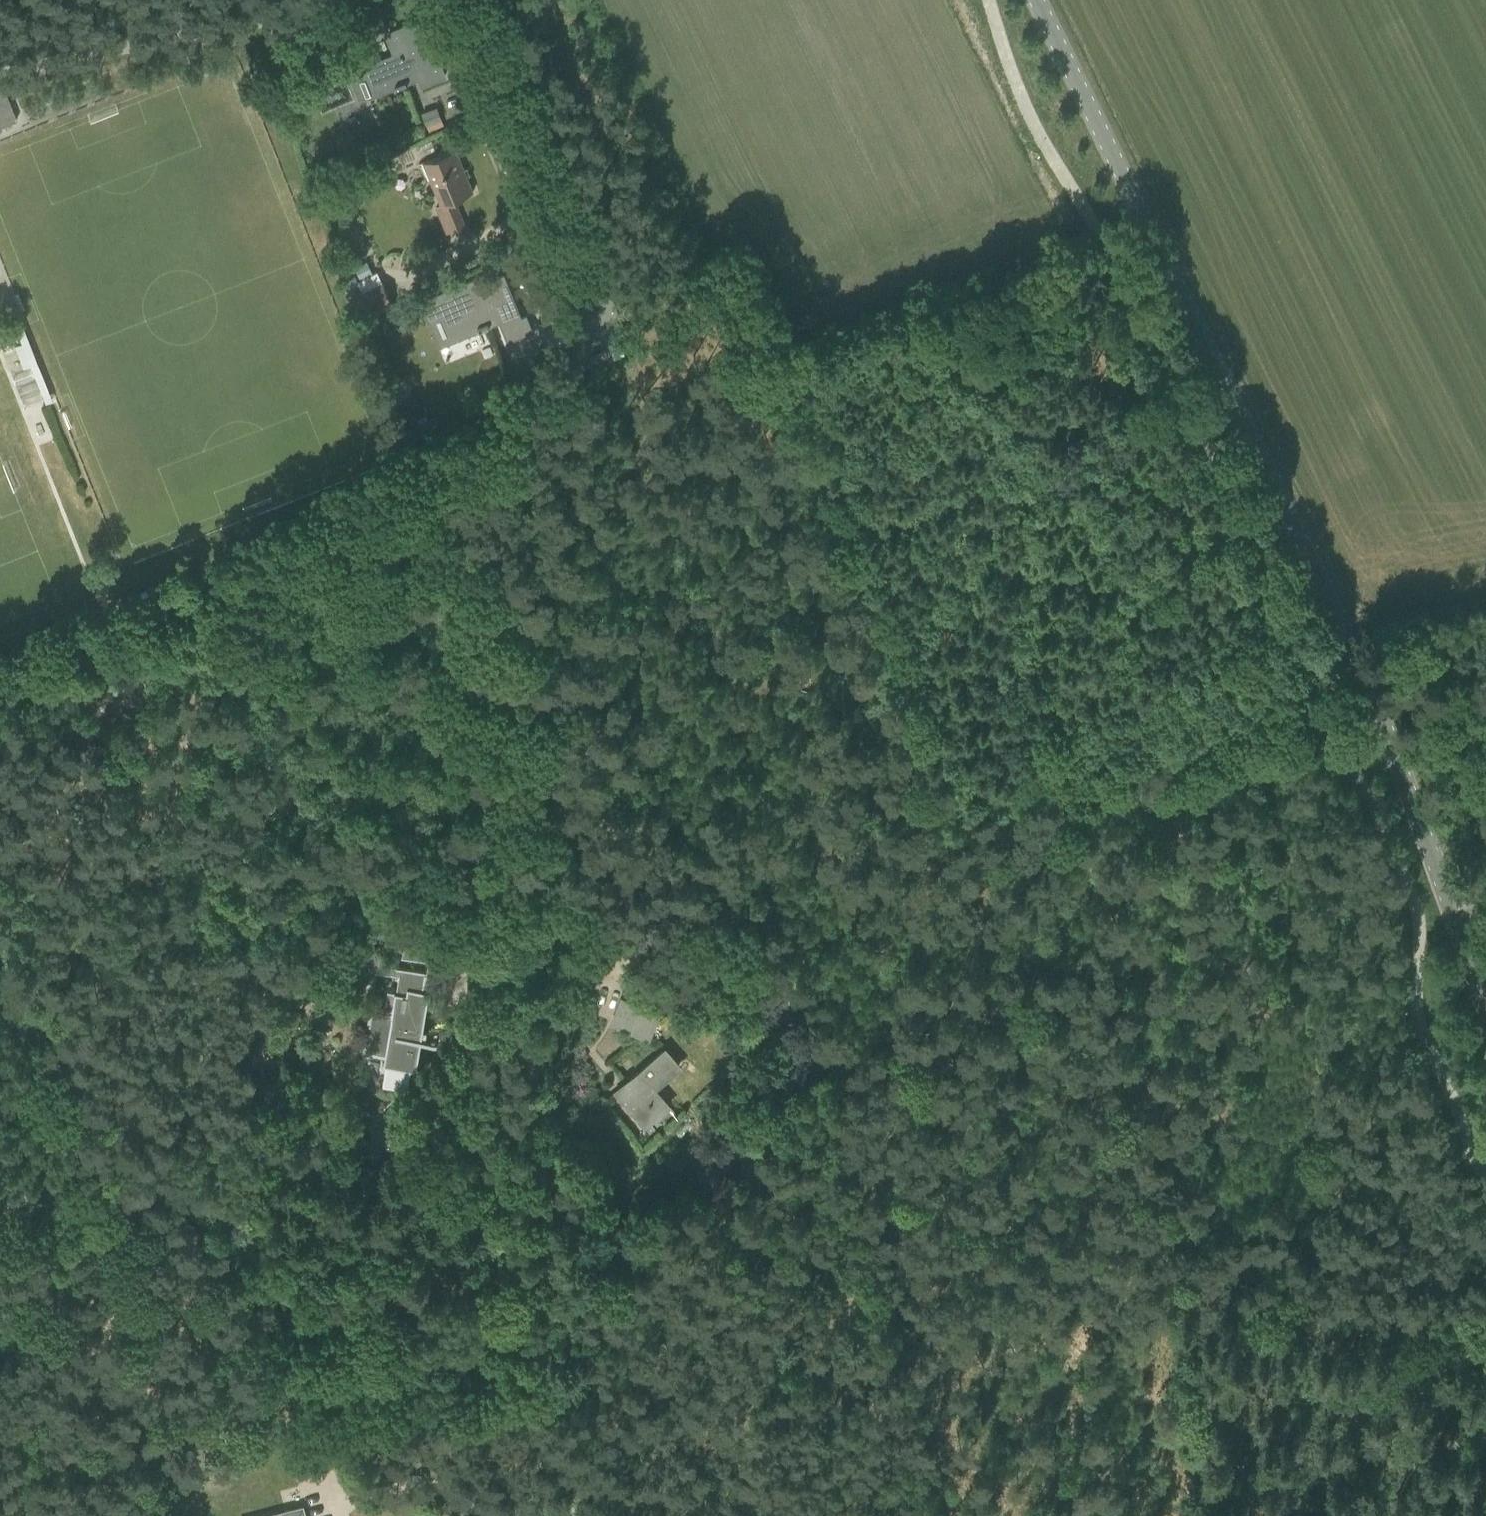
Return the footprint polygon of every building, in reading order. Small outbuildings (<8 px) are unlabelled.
[(388,35),(395,54),(363,67),(375,95),(396,86),(397,87),(408,82),(407,80),(418,75),(422,85),(445,75),(440,63),(435,65),(417,21),(399,28),(400,30),(388,35)] [(16,120),(2,86),(0,87),(0,126),(16,120)] [(436,107),(422,113),(428,127),(442,121),(436,107)] [(421,163),(428,180),(431,179),(442,204),(473,192),(455,149),(421,163)] [(365,262),(355,267),(361,279),(371,274),(365,262)] [(445,310),(457,338),(478,329),(479,330),(490,325),(488,322),(500,318),(508,339),(532,330),(526,316),(521,318),(503,275),(477,286),(481,295),(445,310)] [(358,292),(369,316),(393,306),(383,282),(358,292)] [(603,303),(580,314),(585,327),(596,349),(634,331),(618,296),(603,303)] [(343,945),(340,946),(345,953),(347,954),(345,964),(350,965),(348,976),(346,988),(363,991),(365,979),(367,970),(399,975),(397,991),(388,990),(385,1008),(393,1009),(392,1014),(374,1011),(367,1049),(386,1052),(384,1065),(417,1071),(417,1070),(422,1040),(422,1038),(430,991),(429,990),(434,962),(439,930),(407,924),(407,925),(402,956),(428,961),(427,971),(401,967),(398,967),(397,966),(396,966),(395,966),(394,965),(393,965),(393,964),(392,964),(391,964),(390,963),(389,962),(388,962),(387,961),(386,960),(385,959),(384,959),(384,958),(383,958),(382,957),(382,956),(381,956),(381,955),(380,955),(379,954),(379,953),(378,952),(377,951),(375,949),(373,948),(371,946),(373,936),(354,933),(352,943),(347,944),(343,945)] [(612,1022),(649,1038),(658,1016),(621,1000),(612,1022)] [(617,1091),(645,1124),(645,1125),(646,1124),(668,1105),(655,1090),(681,1068),(666,1049),(617,1091)] [(268,1431),(266,1424),(242,1431),(243,1437),(268,1431)] [(236,1440),(233,1428),(222,1431),(225,1442),(236,1440)] [(303,1507),(268,1515),(305,1515),(303,1507)]
